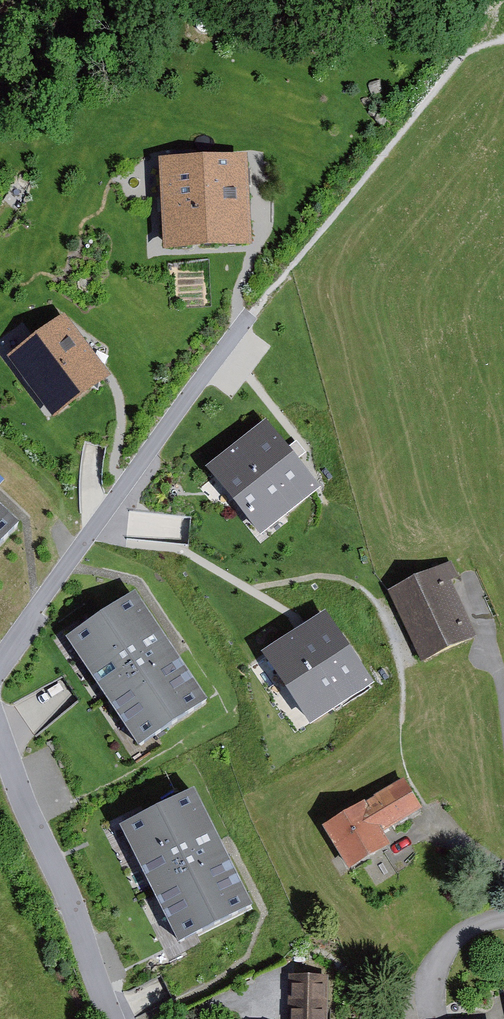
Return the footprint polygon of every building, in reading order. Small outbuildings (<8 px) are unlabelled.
[(241,182),(161,187),(165,268),(245,263),(241,182)] [(114,370),(66,306),(4,352),(51,416),(114,370)] [(207,471),(259,537),(325,486),(272,420),(207,471)] [(0,499),(0,539),(20,518),(0,499)] [(451,558),(388,587),(422,661),(478,635),(452,577),(459,574),(451,558)] [(207,693),(136,586),(67,631),(138,739),(207,693)] [(326,611),(261,652),(309,727),(374,686),(326,611)] [(405,774),(324,820),(349,864),(391,840),(384,828),(423,805),(405,774)] [(194,782),(119,819),(179,938),(253,901),(194,782)] [(329,972),(289,971),(288,1018),(328,1018),(329,972)]
